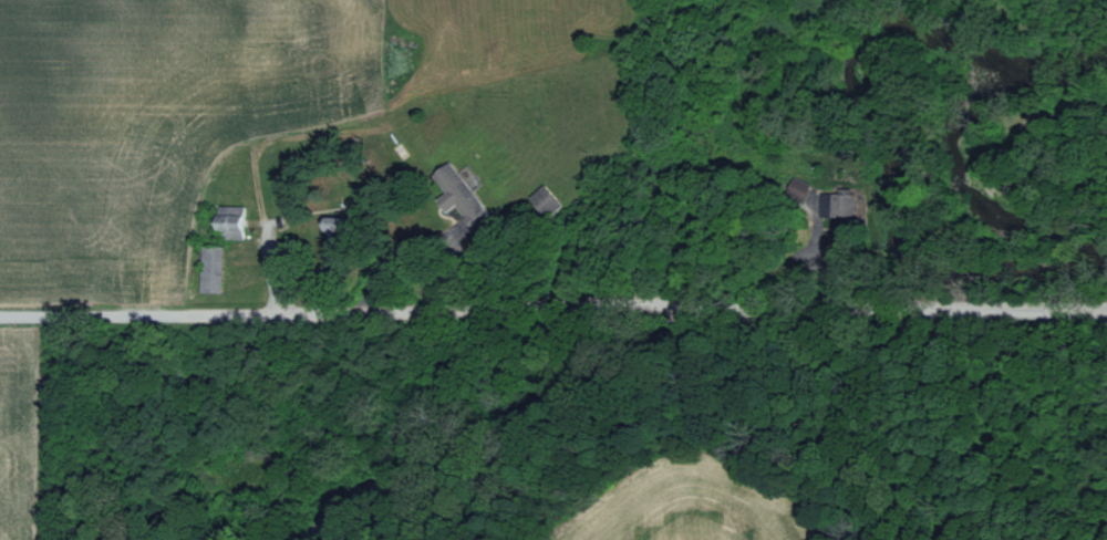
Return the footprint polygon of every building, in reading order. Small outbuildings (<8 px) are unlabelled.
[(447,193),(440,197),(448,211),(460,205),(474,232),(492,223),(458,160),(436,172),(447,193)] [(822,229),(843,227),(842,216),(821,218),(822,229)]
